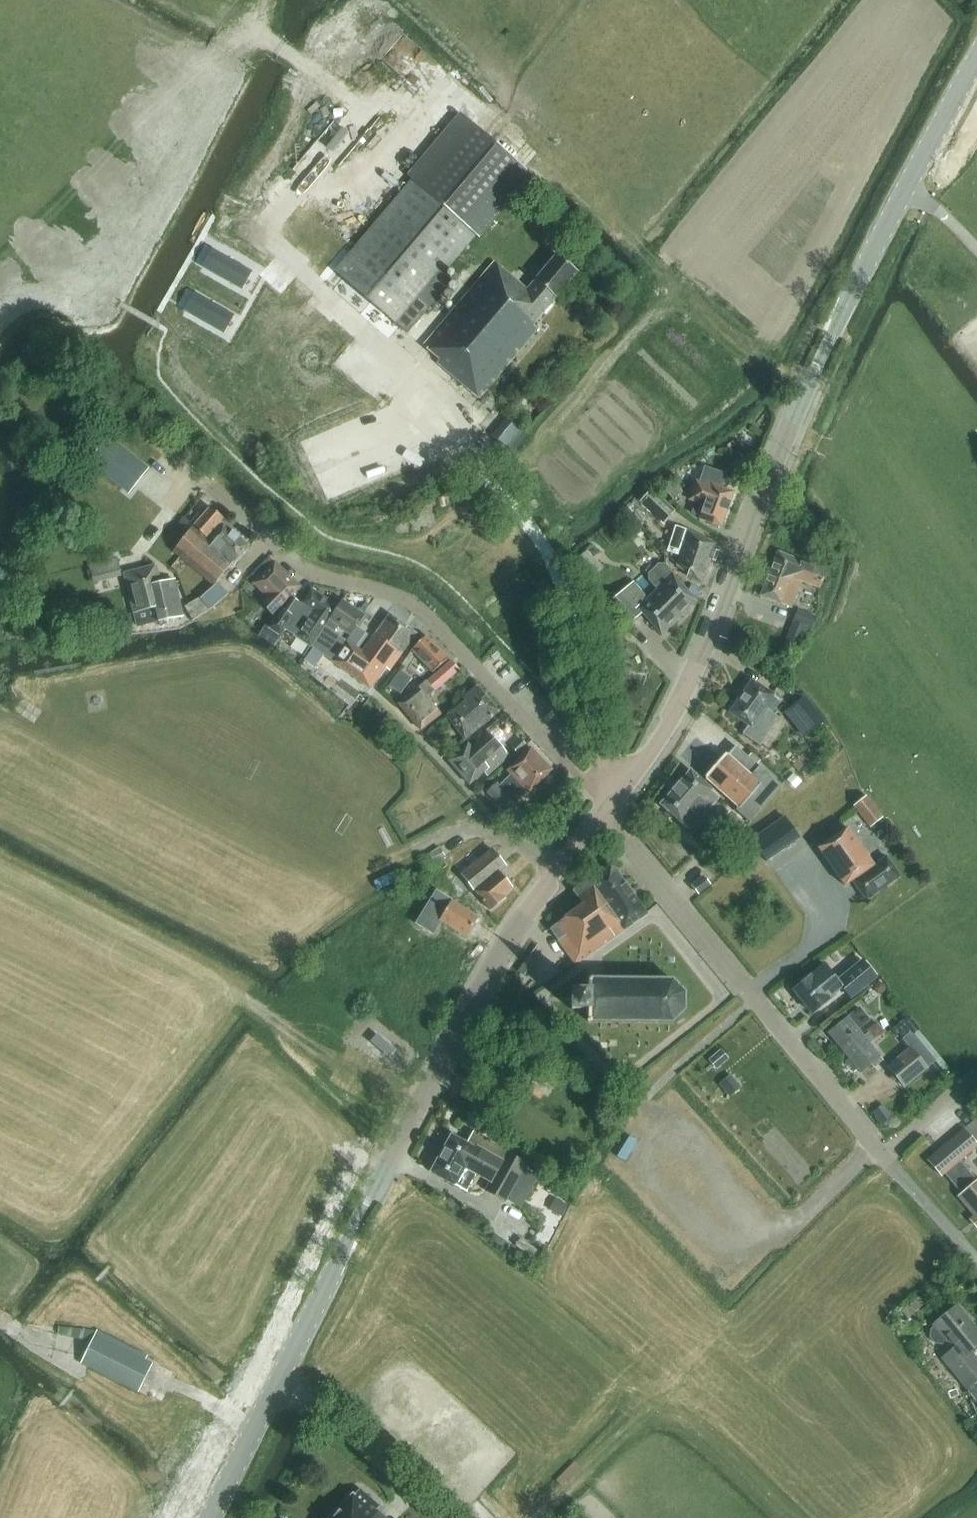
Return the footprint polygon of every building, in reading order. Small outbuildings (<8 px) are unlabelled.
[(411,180),(334,270),(407,333),(451,281),(443,275),(476,235),(478,236),(530,174),(462,116),(409,178),(411,180)] [(240,287),(250,269),(215,249),(205,267),(240,287)] [(525,289),(493,261),(423,346),(439,359),(437,362),(479,398),(538,328),(533,324),(577,272),(557,255),(525,289)] [(186,309),(221,329),(231,312),(196,292),(186,309)] [(511,451),(526,434),(508,418),(493,435),(511,451)] [(109,437),(89,462),(128,493),(148,468),(109,437)] [(702,473),(698,486),(694,485),(690,498),(693,499),(692,502),(696,504),(692,515),(700,517),(699,519),(721,527),(733,492),(722,489),(726,475),(709,469),(702,473)] [(683,493),(673,479),(663,487),(673,500),(683,493)] [(675,511),(651,489),(640,501),(663,523),(675,511)] [(179,524),(189,531),(191,529),(207,542),(223,523),(220,521),(223,518),(210,507),(202,517),(198,514),(191,523),(184,518),(179,524)] [(249,545),(223,523),(207,542),(191,529),(189,531),(181,542),(173,551),(214,585),(233,562),(234,562),(249,545)] [(702,584),(715,545),(701,538),(702,535),(692,528),(679,566),(689,572),(687,575),(702,584)] [(819,588),(826,571),(804,562),(778,552),(760,596),(791,608),(801,581),(819,588)] [(571,564),(584,579),(594,571),(581,556),(571,564)] [(117,558),(89,565),(94,583),(121,577),(117,558)] [(274,563),(254,583),(267,597),(261,603),(273,614),(279,608),(299,587),(293,581),(274,563)] [(696,601),(667,569),(664,564),(658,564),(648,574),(648,580),(652,584),(657,589),(647,599),(633,582),(607,604),(626,627),(642,613),(661,635),(696,601)] [(174,579),(160,582),(156,565),(125,573),(137,627),(183,617),(174,579)] [(310,647),(337,606),(311,590),(301,605),(304,607),(288,631),(294,636),(310,647)] [(192,620),(210,611),(202,597),(184,607),(192,620)] [(282,610),(279,608),(273,614),(266,626),(281,636),(293,617),(290,615),(299,603),(291,598),(282,610)] [(326,625),(336,632),(339,627),(349,635),(363,615),(342,601),(326,625)] [(816,617),(797,609),(788,633),(807,640),(816,617)] [(381,625),(362,651),(385,667),(384,668),(386,669),(389,665),(392,668),(416,634),(389,614),(381,625)] [(344,638),(336,632),(326,625),(308,650),(326,662),(329,658),(348,672),(370,688),(384,668),(385,667),(362,651),(344,638)] [(449,658),(427,635),(410,651),(432,673),(449,658)] [(443,683),(459,670),(451,661),(435,674),(443,683)] [(402,670),(390,689),(403,697),(415,678),(402,670)] [(426,698),(443,683),(435,674),(427,682),(426,681),(398,703),(420,730),(441,714),(426,698)] [(780,700),(751,680),(729,713),(758,732),(780,700)] [(498,712),(477,686),(462,698),(465,702),(447,716),(465,740),(498,712)] [(805,697),(790,708),(809,733),(824,722),(805,697)] [(487,776),(509,756),(489,733),(472,749),(468,744),(449,761),(469,784),(483,772),(487,776)] [(526,745),(519,738),(510,747),(516,754),(526,745)] [(748,823),(779,787),(736,746),(727,756),(725,754),(705,778),(738,808),(735,811),(748,823)] [(528,793),(552,770),(530,748),(506,771),(511,775),(499,786),(497,783),(487,793),(504,811),(514,802),(515,804),(527,792),(528,793)] [(690,830),(719,797),(690,771),(660,805),(690,830)] [(802,781),(792,772),(786,779),(795,788),(802,781)] [(869,828),(881,818),(865,797),(852,806),(869,828)] [(745,825),(730,811),(721,821),(736,835),(745,825)] [(794,834),(779,814),(747,837),(761,857),(794,834)] [(844,887),(851,882),(865,901),(899,877),(885,857),(872,866),(846,829),(817,849),(844,887)] [(429,869),(446,858),(439,847),(422,858),(429,869)] [(492,849),(479,859),(472,849),(454,864),(462,874),(461,874),(475,892),(490,910),(504,898),(502,895),(512,887),(499,872),(506,866),(492,849)] [(576,964),(646,914),(611,864),(576,889),(573,891),(583,905),(550,929),(576,964)] [(697,895),(708,885),(701,877),(690,887),(697,895)] [(478,917),(443,896),(437,893),(425,911),(431,915),(466,937),(478,917)] [(850,999),(877,977),(862,958),(835,980),(841,988),(850,999)] [(809,976),(791,990),(811,1014),(828,1000),(827,999),(841,988),(835,980),(823,966),(810,977),(809,976)] [(587,991),(586,991),(575,991),(575,990),(572,990),(571,1010),(575,1009),(588,1010),(588,1021),(671,1022),(673,1021),(683,1011),(683,1009),(684,995),(683,993),(673,982),(670,981),(588,980),(587,991)] [(858,1008),(848,1017),(828,1033),(860,1073),(880,1056),(858,1029),(869,1020),(858,1008)] [(939,1058),(914,1028),(901,1039),(909,1048),(886,1067),(903,1088),(939,1058)] [(538,1070),(533,1078),(544,1085),(549,1078),(538,1070)] [(742,1087),(732,1074),(720,1084),(731,1097),(742,1087)] [(512,1117),(510,1115),(514,1109),(507,1103),(495,1118),(504,1126),(512,1117)] [(960,1161),(976,1146),(976,1118),(927,1160),(941,1176),(944,1174),(962,1194),(959,1197),(976,1217),(976,1181),(960,1161)] [(525,1164),(501,1150),(474,1135),(469,1144),(451,1135),(430,1172),(455,1186),(455,1185),(466,1192),(476,1174),(490,1182),(485,1191),(505,1201),(506,1200),(520,1207),(537,1176),(523,1169),(525,1164)] [(549,1211),(562,1217),(568,1205),(555,1199),(549,1211)] [(905,1319),(916,1310),(910,1302),(899,1312),(905,1319)] [(934,1326),(930,1329),(929,1336),(935,1344),(943,1344),(947,1341),(953,1349),(942,1358),(966,1388),(976,1379),(976,1360),(970,1352),(976,1346),(976,1331),(956,1306),(933,1325),(934,1326)] [(138,1392),(152,1364),(94,1335),(81,1363),(138,1392)] [(969,1419),(976,1413),(976,1408),(969,1398),(959,1406),(969,1419)] [(219,1425),(223,1418),(216,1413),(212,1420),(219,1425)] [(376,1510),(379,1506),(359,1489),(354,1495),(353,1494),(332,1517),(386,1517),(376,1510)]
